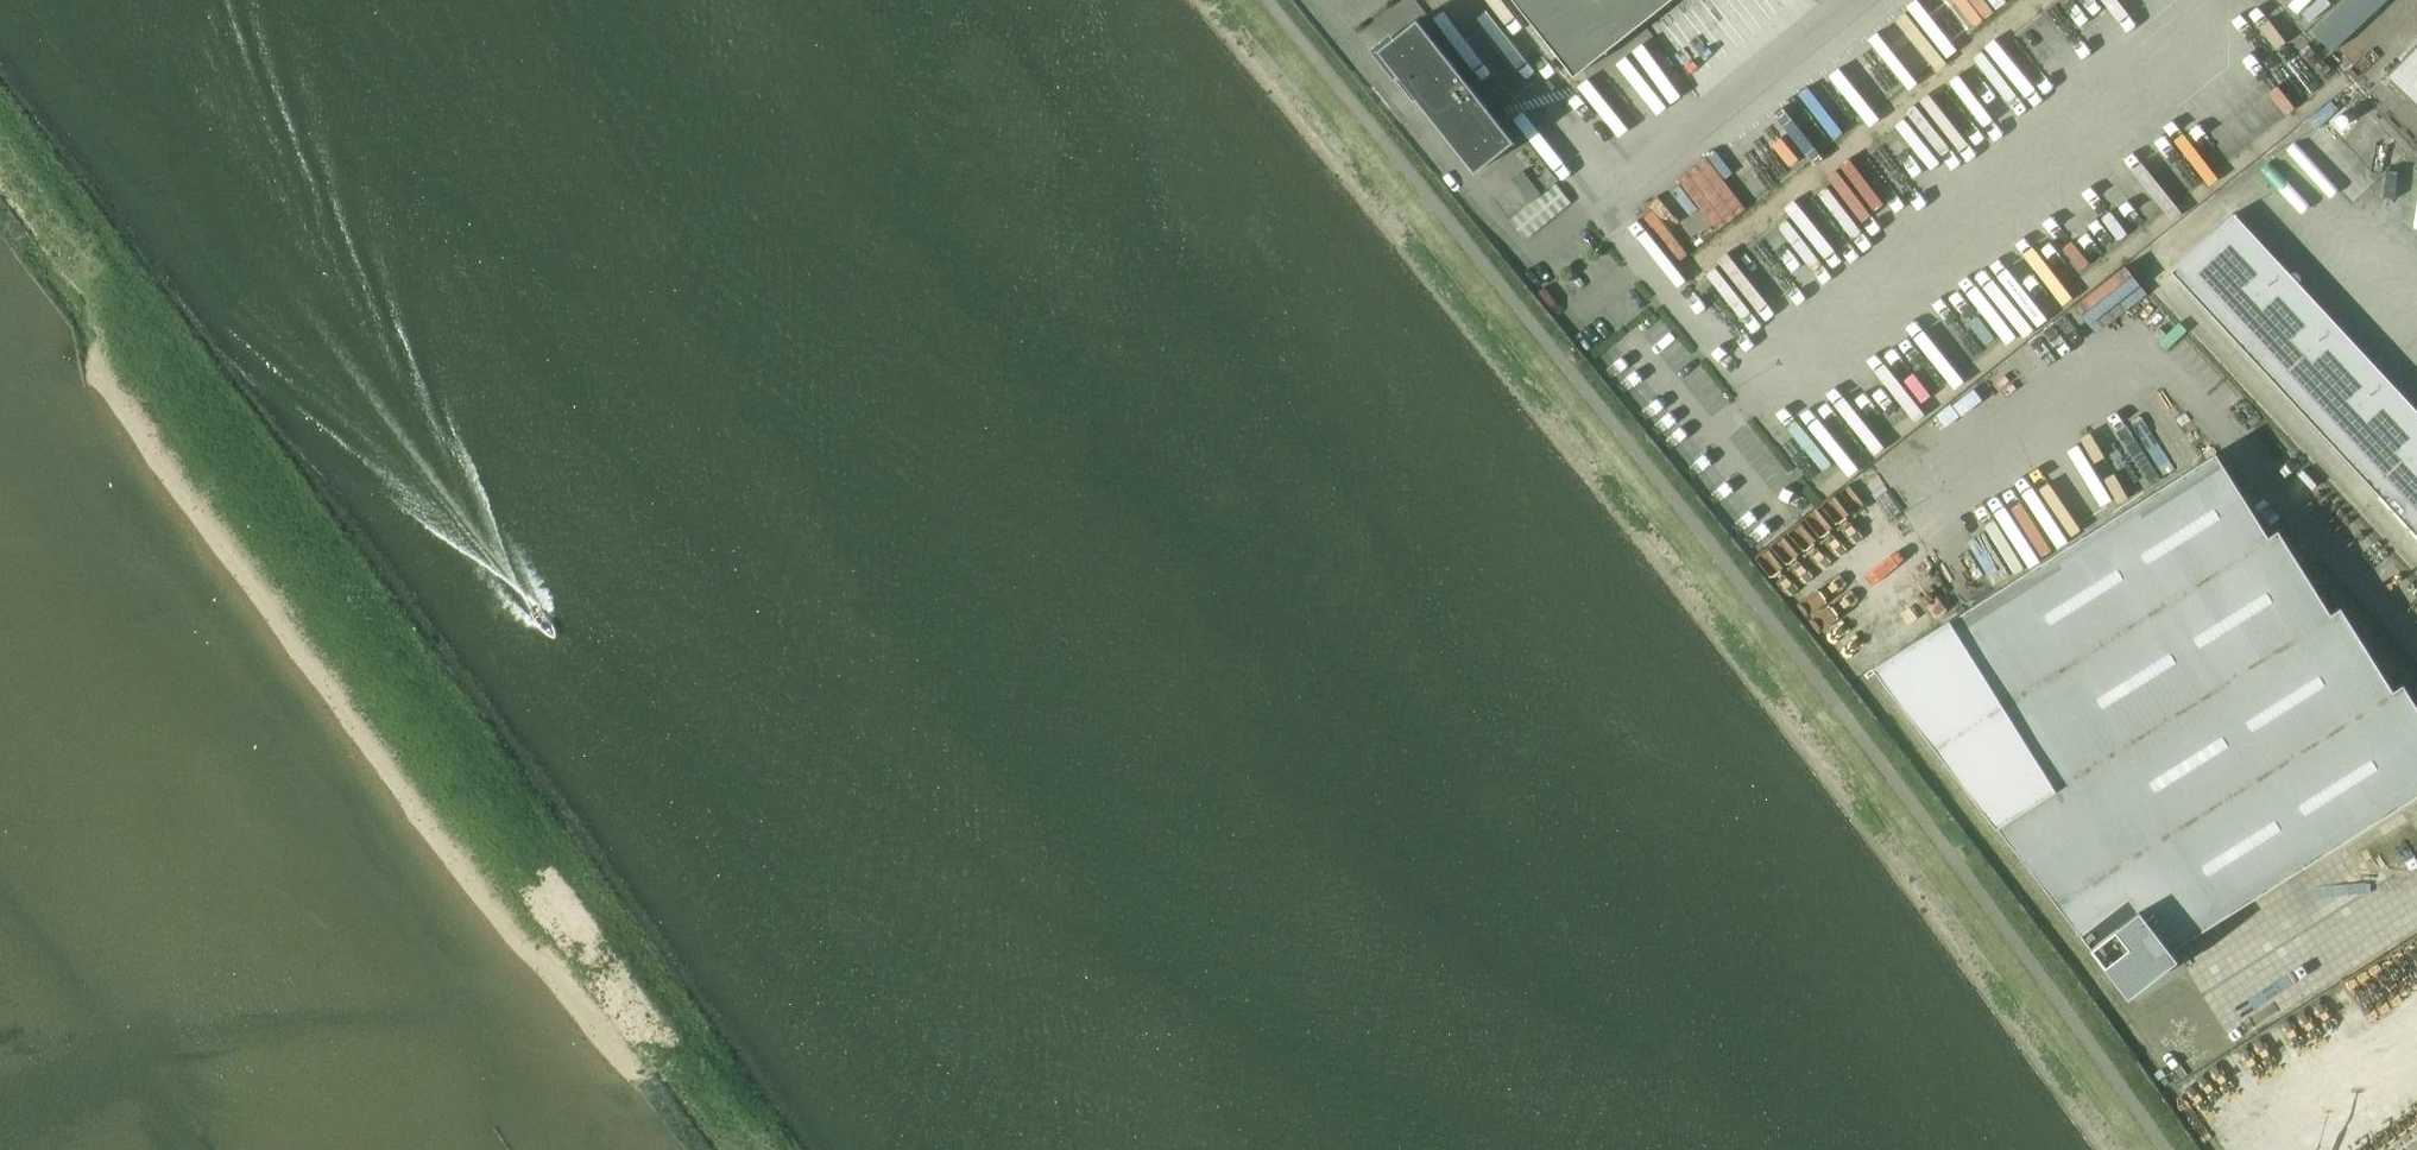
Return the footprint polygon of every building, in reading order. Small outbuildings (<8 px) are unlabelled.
[(1574,76),(1670,0),(1513,0),(1574,76)] [(1514,141),(1417,19),(1377,50),(1400,78),(1402,76),(1418,96),(1415,98),(1474,172),(1514,141)] [(2385,75),(2416,107),(2416,43),(2385,75)] [(1541,194),(1522,170),(1511,179),(1529,203),(1541,194)] [(1552,186),(1510,219),(1525,239),(1568,205),(1552,186)] [(2118,983),(2128,996),(2176,958),(2170,949),(2416,795),(2416,708),(2402,684),(2392,690),(2340,607),(2330,613),(2277,530),(2267,536),(2215,453),(1907,647),(1875,667),(2118,983)]
